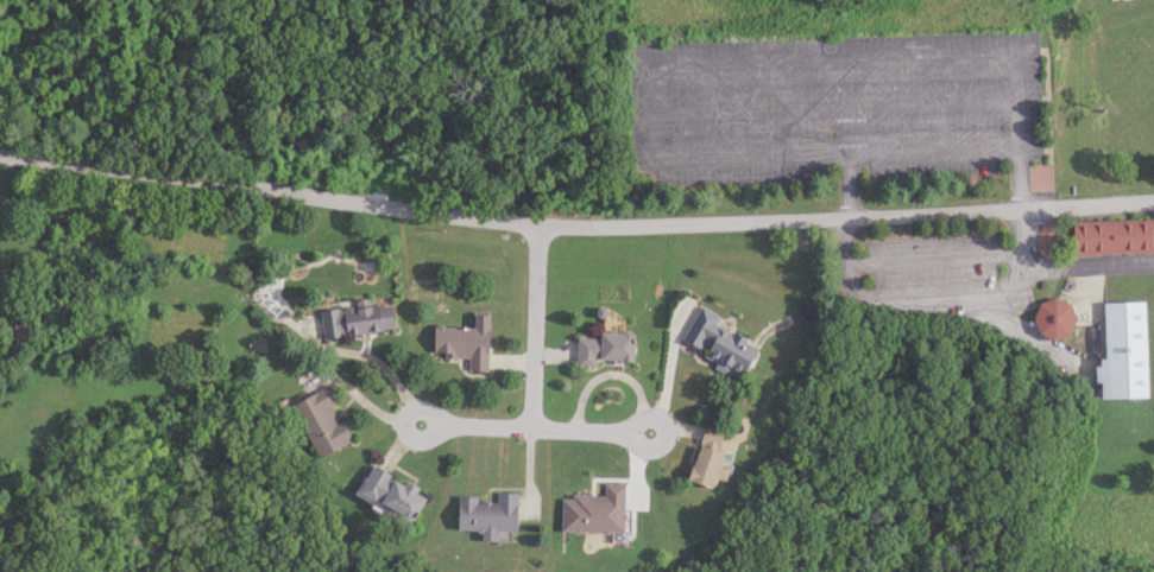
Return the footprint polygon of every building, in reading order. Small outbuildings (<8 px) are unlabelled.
[(1070,255),(1150,254),(1150,221),(1070,221),(1070,255)] [(1063,299),(1032,306),(1039,339),(1070,333),(1063,299)] [(318,309),(321,339),(392,331),(389,301),(318,309)] [(1142,398),(1141,303),(1099,303),(1099,398),(1142,398)] [(713,326),(718,315),(695,305),(677,348),(741,374),(754,343),(713,326)] [(466,371),(486,372),(486,315),(470,314),(470,327),(430,327),(429,357),(466,358),(466,371)] [(574,337),(574,366),(593,366),(593,361),(630,361),(630,333),(594,332),(594,337),(574,337)] [(335,403),(328,386),(289,404),(312,458),(347,443),(330,405),(335,403)] [(682,481),(708,490),(712,479),(719,482),(724,467),(711,462),(722,432),(701,425),(682,481)] [(421,495),(367,466),(352,495),(406,524),(421,495)] [(565,494),(565,503),(555,503),(554,532),(617,534),(618,484),(599,484),(599,495),(565,494)] [(451,498),(450,530),(473,531),(472,542),(488,542),(488,531),(508,533),(510,494),(491,493),(491,500),(451,498)]
